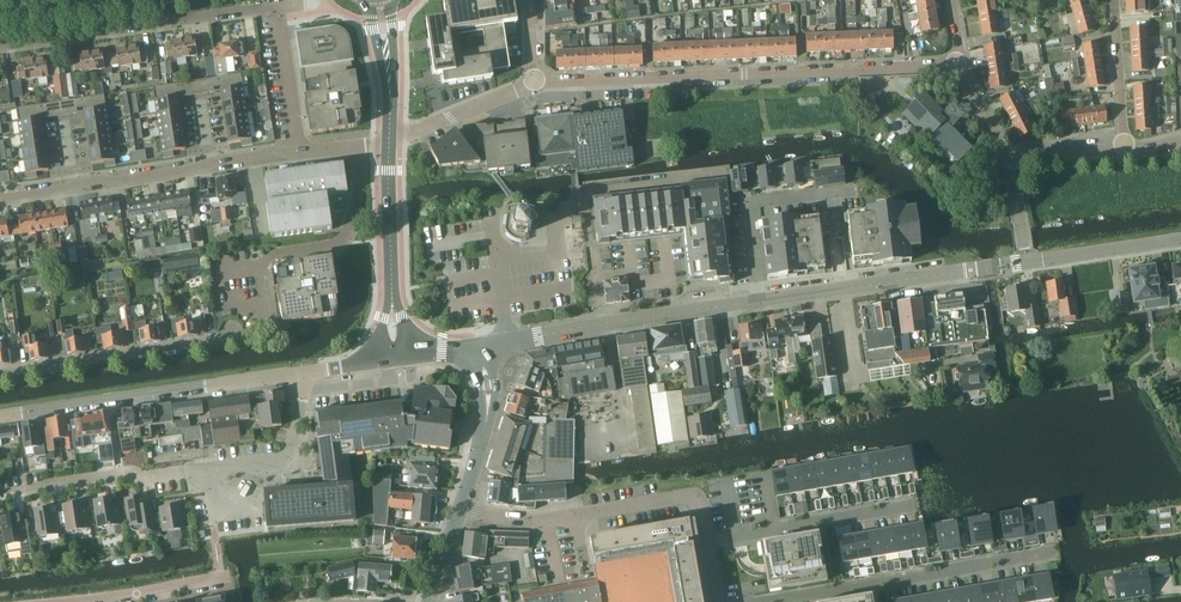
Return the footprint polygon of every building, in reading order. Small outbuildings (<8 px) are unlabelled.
[(435,75),(442,74),(444,84),(493,77),(492,71),(510,69),(503,24),(517,22),(514,0),(453,0),(444,1),(446,18),(427,21),(435,75)] [(573,0),(550,0),(551,2),(545,2),(545,30),(577,25),(574,5),(573,0)] [(820,43),(821,52),(843,51),(842,34),(835,34),(835,28),(835,24),(837,24),(836,18),(834,18),(833,0),(825,0),(826,18),(827,18),(827,25),(828,34),(829,43),(820,43)] [(979,14),(1010,9),(1004,10),(1002,0),(977,0),(979,14)] [(1074,13),(1089,9),(1086,0),(1070,0),(1074,13)] [(1127,13),(1142,12),(1145,12),(1149,11),(1149,0),(1126,0),(1127,13)] [(908,12),(902,13),(904,22),(910,21),(919,19),(936,16),(934,2),(916,5),(918,12),(909,14),(908,12)] [(810,3),(802,4),(803,16),(810,15),(810,3)] [(789,4),(779,5),(780,13),(790,12),(789,4)] [(640,17),(638,6),(634,6),(634,7),(625,8),(627,19),(640,17)] [(886,9),(877,9),(878,32),(878,50),(894,49),(894,47),(894,42),(893,34),(893,32),(886,32),(886,22),(887,22),(886,9)] [(1011,18),(1010,9),(979,14),(983,35),(998,33),(996,21),(1011,18)] [(1095,30),(1089,9),(1074,13),(1080,34),(1095,30)] [(938,30),(936,16),(919,19),(921,33),(938,30)] [(912,35),(910,21),(904,22),(907,36),(912,35)] [(761,22),(752,23),(752,27),(752,32),(761,32),(761,22)] [(789,26),(781,26),(781,31),(781,40),(782,57),(796,56),(795,39),(789,39),(788,31),(790,31),(789,26)] [(1131,28),(1132,50),(1148,49),(1147,27),(1131,28)] [(354,76),(349,42),(348,37),(345,33),(340,30),(336,28),(331,28),(297,33),(302,67),(305,82),(304,82),(304,83),(354,76)] [(716,42),(710,42),(710,60),(724,59),(724,42),(723,33),(723,28),(714,29),(714,34),(716,34),(716,42)] [(704,29),(695,29),(695,35),(695,43),(696,60),(710,60),(710,42),(703,43),(703,34),(704,34),(704,29)] [(570,32),(555,32),(556,42),(562,41),(562,51),(556,52),(556,69),(571,68),(570,35),(570,32)] [(878,32),(856,33),(857,42),(864,41),(864,50),(878,50),(878,32)] [(850,33),(842,34),(843,51),(864,50),(864,41),(857,42),(856,33),(850,33)] [(592,50),(584,50),(585,68),(600,67),(599,50),(599,34),(589,35),(590,41),(591,41),(592,50)] [(828,34),(806,35),(807,52),(821,52),(820,43),(829,43),(828,34)] [(579,35),(570,35),(571,68),(585,68),(584,50),(579,51),(578,41),(579,41),(579,35)] [(195,37),(184,39),(187,57),(198,55),(198,52),(205,51),(203,41),(196,42),(195,37)] [(1162,39),(1163,48),(1172,48),(1171,39),(1167,39),(1167,38),(1162,39)] [(167,64),(160,65),(162,75),(166,74),(174,73),(172,62),(179,61),(178,58),(187,57),(184,39),(173,40),(173,45),(166,46),(165,46),(167,64)] [(767,40),(752,41),(753,58),(767,58),(767,40)] [(781,40),(767,40),(767,58),(782,57),(781,40)] [(1064,50),(1075,48),(1074,40),(1062,42),(1064,50)] [(738,41),(724,42),(724,59),(739,59),(738,41)] [(752,41),(738,41),(739,59),(753,58),(752,41)] [(221,49),(214,50),(214,51),(215,56),(218,75),(221,75),(228,74),(226,58),(246,55),(244,42),(221,45),(221,49)] [(1083,45),(1086,66),(1101,64),(1098,42),(1083,45)] [(681,43),(666,44),(667,61),(682,61),(681,43)] [(688,43),(681,43),(682,61),(696,60),(695,43),(688,43)] [(659,44),(652,44),(653,62),(667,61),(666,44),(659,44)] [(985,47),(988,68),(1004,65),(1000,44),(985,47)] [(139,45),(128,47),(130,64),(142,63),(141,60),(148,59),(147,49),(140,50),(139,45)] [(116,48),(117,53),(110,54),(111,64),(119,63),(119,66),(130,64),(128,47),(116,48)] [(642,48),(627,49),(628,66),(643,65),(642,48)] [(1163,57),(1172,56),(1172,48),(1163,48),(1163,57)] [(607,49),(599,50),(600,67),(614,66),(613,49),(607,49)] [(621,49),(613,49),(614,66),(628,66),(627,49),(621,49)] [(1133,71),(1149,70),(1148,49),(1132,50),(1133,71)] [(103,50),(91,52),(94,70),(104,68),(104,72),(112,71),(111,64),(110,54),(103,55),(103,50)] [(82,71),(94,70),(91,52),(80,53),(80,58),(73,59),(75,70),(82,69),(82,71)] [(252,71),(260,69),(261,69),(258,52),(250,53),(252,71)] [(215,56),(205,58),(208,76),(218,75),(215,56)] [(48,62),(47,58),(35,60),(38,78),(50,76),(49,73),(56,72),(54,62),(48,62)] [(26,79),(38,78),(35,60),(24,61),(24,66),(17,67),(19,78),(26,77),(26,79)] [(1004,65),(988,68),(991,89),(1007,86),(1005,72),(1014,71),(1014,72),(1020,71),(1019,62),(1013,63),(1004,65)] [(1105,85),(1101,64),(1086,66),(1090,87),(1105,85)] [(1175,76),(1175,67),(1154,69),(1155,78),(1175,76)] [(153,82),(160,81),(158,68),(151,69),(153,82)] [(241,73),(197,80),(199,94),(214,92),(213,86),(220,85),(221,90),(243,86),(241,73)] [(75,74),(65,75),(69,98),(78,97),(75,74)] [(53,77),(56,99),(69,98),(65,75),(53,77)] [(361,118),(354,76),(304,83),(312,133),(354,127),(358,125),(360,122),(361,118)] [(1024,111),(1034,106),(1039,103),(1038,101),(1047,96),(1055,95),(1051,78),(1039,81),(1040,86),(1042,91),(1035,95),(1036,96),(1020,104),(1014,92),(1000,99),(1010,118),(1024,110),(1024,111)] [(183,91),(183,96),(199,94),(197,80),(153,87),(155,100),(177,97),(176,92),(183,91)] [(20,81),(12,82),(14,98),(23,96),(20,81)] [(102,81),(95,82),(97,95),(104,94),(102,81)] [(1063,82),(1054,84),(1056,94),(1065,93),(1063,82)] [(223,103),(245,99),(243,86),(221,90),(223,103)] [(1134,87),(1136,108),(1151,107),(1150,86),(1134,87)] [(0,89),(0,100),(7,99),(9,99),(7,88),(0,89)] [(946,121),(940,115),(944,112),(924,92),(898,118),(924,143),(946,121)] [(97,95),(60,101),(62,115),(78,112),(77,107),(83,106),(84,111),(106,107),(104,94),(97,95)] [(179,110),(177,97),(155,100),(157,113),(179,110)] [(1165,97),(1166,106),(1176,105),(1175,97),(1165,97)] [(247,112),(245,99),(223,103),(225,116),(247,112)] [(258,104),(259,111),(261,111),(264,110),(269,109),(268,99),(263,100),(263,103),(258,104)] [(60,101),(16,108),(18,121),(40,117),(39,113),(46,112),(46,117),(62,115),(60,101)] [(1043,111),(1039,103),(1034,106),(1038,114),(1043,111)] [(946,121),(952,127),(956,123),(962,116),(950,105),(944,112),(940,115),(946,121)] [(1176,105),(1166,106),(1166,115),(1177,114),(1176,105)] [(86,124),(108,120),(106,107),(84,111),(86,124)] [(1104,107),(1083,109),(1085,125),(1106,122),(1104,107)] [(1152,129),(1151,107),(1136,108),(1137,130),(1152,129)] [(571,117),(536,121),(540,157),(541,166),(569,163),(569,164),(570,173),(634,165),(632,147),(627,148),(622,111),(582,116),(581,108),(570,109),(570,110),(571,117)] [(264,110),(261,111),(261,117),(265,116),(266,119),(271,118),(269,109),(264,110)] [(1064,128),(1085,125),(1083,109),(1061,112),(1064,128)] [(159,126),(181,122),(179,110),(157,113),(159,126)] [(1020,137),(1034,130),(1024,111),(1024,110),(1010,118),(1020,137)] [(227,128),(249,125),(247,112),(225,116),(227,128)] [(42,130),(40,117),(18,121),(20,134),(42,130)] [(487,127),(487,125),(475,125),(463,128),(470,137),(462,138),(464,141),(472,140),(485,157),(488,173),(493,172),(504,170),(505,175),(514,174),(513,170),(531,168),(529,157),(525,119),(513,120),(514,122),(503,123),(503,125),(494,126),(493,124),(492,124),(493,126),(487,127)] [(110,133),(108,120),(86,124),(88,137),(110,133)] [(976,143),(956,123),(952,127),(946,121),(924,143),(950,169),(976,143)] [(159,126),(161,139),(183,135),(181,122),(159,126)] [(251,143),(249,125),(227,128),(229,142),(241,140),(242,145),(251,143)] [(22,147),(44,143),(42,130),(20,134),(22,147)] [(464,141),(462,138),(461,138),(456,130),(430,150),(439,166),(467,162),(467,165),(475,164),(474,162),(479,161),(464,141)] [(88,137),(90,149),(112,146),(110,133),(88,137)] [(183,135),(161,139),(163,157),(173,156),(172,151),(185,149),(183,135)] [(22,147),(24,160),(46,156),(44,143),(22,147)] [(105,166),(115,164),(112,146),(90,149),(92,163),(105,161),(105,166)] [(35,172),(48,170),(46,156),(24,160),(27,178),(36,176),(35,172)] [(841,169),(840,158),(812,162),(815,181),(816,188),(845,184),(843,169),(841,169)] [(812,162),(786,165),(785,165),(787,185),(788,186),(803,184),(803,183),(815,181),(812,162)] [(267,203),(272,237),(333,228),(328,195),(348,192),(344,164),(265,175),(269,203),(267,203)] [(785,165),(758,168),(760,188),(760,190),(776,188),(776,186),(787,185),(785,165)] [(760,188),(758,168),(730,172),(733,193),(749,191),(748,190),(760,188)] [(233,176),(216,179),(218,193),(209,195),(208,190),(201,191),(203,204),(210,203),(219,202),(219,200),(231,199),(230,192),(235,191),(233,176)] [(690,245),(694,276),(703,275),(703,280),(703,281),(718,279),(719,284),(733,282),(727,226),(731,225),(730,217),(728,202),(726,180),(681,185),(681,188),(594,198),(599,243),(610,242),(610,241),(615,240),(616,239),(616,237),(690,228),(693,245),(690,245)] [(189,190),(173,193),(176,211),(177,218),(192,215),(191,208),(189,190)] [(246,192),(231,194),(233,206),(248,204),(246,192)] [(166,212),(176,211),(173,193),(157,195),(161,220),(167,219),(166,212)] [(157,195),(142,197),(145,215),(154,214),(156,221),(161,220),(157,195)] [(114,215),(111,197),(95,200),(98,217),(114,215)] [(137,222),(136,217),(145,215),(142,197),(126,200),(129,218),(129,217),(130,223),(137,222)] [(82,220),(98,217),(95,200),(79,202),(82,220)] [(531,231),(531,230),(540,223),(523,201),(508,207),(509,207),(505,229),(508,233),(511,237),(516,239),(519,240),(523,240),(526,240),(526,239),(527,233),(531,231)] [(786,217),(761,221),(768,278),(768,280),(833,272),(829,239),(836,238),(843,237),(847,270),(912,262),(911,260),(910,247),(921,246),(921,245),(919,245),(915,208),(916,208),(916,207),(905,208),(904,203),(891,205),(868,208),(866,208),(866,209),(866,211),(848,213),(847,213),(819,216),(818,216),(800,218),(800,217),(800,216),(786,217)] [(229,208),(213,210),(215,222),(219,222),(231,220),(229,208)] [(65,209),(49,211),(52,229),(68,226),(65,209)] [(52,229),(49,211),(34,214),(37,231),(52,229)] [(19,224),(13,225),(15,234),(37,231),(34,214),(18,216),(19,224)] [(582,229),(582,216),(572,216),(572,229),(582,229)] [(0,219),(0,237),(5,243),(15,241),(14,235),(15,234),(13,225),(7,226),(6,218),(0,219)] [(156,248),(153,228),(147,229),(152,256),(167,254),(166,247),(156,248)] [(137,253),(138,258),(152,256),(147,229),(141,230),(142,236),(142,239),(135,241),(136,253),(137,253)] [(180,234),(181,244),(182,251),(192,250),(191,243),(190,243),(188,233),(180,234)] [(61,242),(55,243),(58,264),(64,263),(61,242)] [(50,250),(49,250),(52,265),(58,264),(55,243),(49,244),(50,250)] [(181,244),(166,247),(167,254),(182,251),(181,244)] [(86,247),(79,248),(81,261),(88,260),(86,247)] [(198,255),(161,261),(162,268),(163,275),(200,269),(198,255)] [(21,260),(22,267),(30,266),(29,258),(21,260)] [(139,262),(125,264),(125,266),(126,269),(127,274),(141,272),(162,268),(161,261),(161,260),(161,259),(139,262)] [(285,322),(331,315),(335,313),(337,310),(338,306),(331,259),(271,268),(273,287),(279,286),(285,322)] [(16,261),(0,263),(0,272),(17,269),(16,261)] [(1178,263),(1179,265),(1173,266),(1174,274),(1173,275),(1174,285),(1180,284),(1180,262),(1178,263)] [(1133,267),(1133,270),(1131,270),(1135,301),(1152,298),(1153,306),(1169,303),(1165,277),(1155,279),(1153,267),(1144,268),(1143,265),(1133,267)] [(110,279),(124,277),(123,268),(109,270),(110,279)] [(36,276),(29,277),(29,283),(44,280),(45,289),(47,289),(48,295),(51,295),(48,276),(48,274),(36,276)] [(68,286),(72,286),(75,283),(75,279),(72,276),(68,276),(65,279),(65,283),(68,286)] [(630,302),(627,278),(604,281),(606,305),(630,302)] [(1058,302),(1061,318),(1078,316),(1075,298),(1065,300),(1062,280),(1046,283),(1049,303),(1058,302)] [(1029,326),(1028,327),(1028,328),(1040,326),(1037,305),(1026,307),(1023,286),(1006,289),(1008,298),(1002,299),(1004,311),(1009,310),(1010,313),(1025,311),(1027,321),(1028,321),(1029,326)] [(1113,294),(1115,309),(1128,308),(1126,292),(1113,294)] [(934,297),(934,302),(922,304),(929,348),(988,339),(984,309),(983,309),(982,309),(980,310),(977,310),(974,311),(971,311),(968,311),(965,312),(962,293),(934,297)] [(896,304),(892,304),(892,307),(897,307),(899,319),(894,319),(896,333),(892,333),(896,355),(929,349),(929,348),(922,304),(921,299),(896,303),(896,304)] [(861,343),(865,342),(867,352),(865,352),(867,364),(868,371),(897,366),(900,365),(904,365),(931,361),(929,349),(896,355),(892,333),(896,333),(894,319),(899,319),(897,307),(892,307),(892,304),(891,303),(887,303),(872,306),(872,305),(870,303),(865,304),(865,306),(865,307),(860,308),(861,318),(858,318),(857,318),(861,343)] [(142,305),(130,307),(132,318),(144,316),(142,305)] [(123,322),(124,322),(125,331),(134,330),(132,318),(130,307),(121,308),(123,322)] [(1051,308),(1039,310),(1041,321),(1053,319),(1051,308)] [(795,316),(794,318),(788,319),(795,364),(802,363),(800,353),(798,337),(810,335),(811,341),(822,339),(820,324),(804,327),(802,317),(801,317),(800,316),(795,316)] [(171,320),(172,331),(177,330),(178,338),(198,335),(197,334),(204,333),(202,321),(196,322),(195,321),(184,323),(183,318),(171,320)] [(788,355),(789,364),(795,364),(788,319),(786,320),(783,320),(781,319),(777,319),(776,321),(774,321),(775,328),(766,329),(768,342),(770,354),(771,360),(779,359),(777,350),(780,349),(779,340),(785,339),(788,355)] [(65,320),(55,322),(57,335),(65,334),(66,341),(68,355),(85,352),(84,350),(91,350),(89,340),(83,341),(83,338),(74,340),(73,330),(67,331),(65,320)] [(714,320),(694,322),(694,323),(697,345),(716,342),(718,342),(714,320)] [(12,334),(19,333),(18,322),(10,322),(12,334)] [(55,322),(49,323),(51,336),(57,335),(55,322)] [(741,342),(743,342),(744,349),(747,349),(747,350),(750,349),(749,341),(758,340),(757,335),(763,334),(762,330),(761,323),(739,327),(741,342)] [(682,334),(680,324),(665,327),(670,354),(682,352),(688,351),(685,334),(682,334)] [(111,334),(110,327),(95,329),(97,342),(103,341),(104,349),(123,347),(123,345),(129,344),(128,334),(121,335),(121,332),(111,334)] [(158,327),(139,330),(141,344),(160,341),(160,339),(166,338),(165,328),(158,329),(158,327)] [(650,329),(655,355),(655,356),(670,354),(665,327),(650,329)] [(617,338),(617,339),(620,360),(625,389),(649,385),(644,357),(649,356),(645,333),(617,338)] [(35,334),(23,336),(25,353),(30,352),(31,361),(48,358),(47,356),(54,355),(52,345),(46,346),(45,344),(36,345),(35,334)] [(831,338),(822,339),(811,341),(810,341),(816,379),(837,376),(831,338)] [(605,368),(600,342),(551,351),(560,400),(562,400),(616,390),(612,367),(605,368)] [(711,403),(709,387),(716,386),(711,352),(717,351),(716,342),(697,345),(695,345),(696,351),(697,354),(701,388),(699,388),(689,389),(682,390),(685,407),(711,403)] [(11,364),(10,362),(17,361),(15,351),(9,352),(9,350),(3,350),(2,343),(0,343),(0,365),(11,364)] [(972,351),(971,343),(958,344),(960,353),(972,351)] [(1034,347),(1025,349),(1027,360),(1037,358),(1034,347)] [(750,366),(747,350),(747,349),(744,349),(727,352),(731,378),(737,377),(735,368),(750,366)] [(548,380),(551,402),(559,403),(560,403),(562,400),(560,400),(551,351),(527,355),(522,368),(539,373),(537,378),(545,380),(548,380)] [(694,352),(684,354),(689,389),(699,388),(694,352)] [(957,367),(961,392),(989,388),(986,370),(996,369),(993,354),(978,356),(979,364),(957,367)] [(538,393),(539,399),(539,400),(551,402),(548,380),(545,380),(537,378),(539,373),(522,368),(516,385),(538,393)] [(682,391),(665,393),(664,384),(650,386),(652,402),(658,445),(689,441),(682,391)] [(402,403),(385,405),(342,410),(341,407),(318,410),(314,411),(324,484),(336,482),(337,485),(302,488),(301,482),(287,483),(287,489),(265,491),(268,528),(355,520),(352,484),(345,484),(344,481),(352,480),(349,455),(408,447),(407,443),(411,442),(411,444),(450,449),(452,432),(449,432),(452,414),(453,414),(455,413),(457,398),(448,388),(434,386),(432,387),(432,388),(414,386),(412,402),(402,404),(402,403)] [(630,388),(632,396),(648,393),(647,386),(630,388)] [(731,427),(748,425),(742,389),(726,392),(731,427)] [(170,437),(160,439),(162,447),(183,444),(201,441),(201,442),(202,449),(203,449),(214,447),(215,447),(217,446),(255,440),(253,430),(253,429),(281,425),(278,404),(285,404),(285,401),(284,392),(264,395),(265,397),(248,399),(248,398),(246,398),(246,397),(217,400),(209,402),(212,423),(191,426),(182,428),(183,435),(170,437)] [(528,413),(540,415),(538,419),(541,419),(541,421),(566,421),(566,420),(568,404),(560,403),(559,403),(551,402),(539,400),(539,399),(529,398),(529,399),(512,393),(512,394),(511,397),(508,396),(506,403),(509,404),(505,413),(526,420),(528,413)] [(632,396),(633,403),(649,401),(648,393),(632,396)] [(633,403),(634,411),(650,409),(649,401),(633,403)] [(190,415),(202,413),(200,403),(174,407),(177,428),(182,428),(191,426),(190,415)] [(172,405),(156,407),(159,425),(175,423),(172,405)] [(156,407),(154,407),(145,408),(145,411),(140,411),(141,423),(144,423),(144,426),(142,426),(142,428),(143,438),(152,436),(150,426),(159,425),(156,407)] [(144,426),(144,423),(141,423),(140,411),(139,408),(116,411),(119,438),(120,441),(125,441),(141,438),(143,438),(142,428),(142,426),(144,426)] [(634,411),(635,419),(651,416),(650,409),(634,411)] [(76,424),(73,425),(76,449),(99,447),(111,445),(107,414),(76,418),(76,424)] [(692,439),(712,436),(709,415),(689,418),(692,439)] [(635,419),(636,426),(652,424),(651,416),(635,419)] [(504,476),(500,483),(526,487),(565,484),(565,485),(572,485),(573,485),(573,465),(574,420),(566,420),(566,421),(541,421),(541,419),(538,419),(529,418),(527,424),(505,417),(488,470),(504,476)] [(67,439),(68,450),(76,449),(73,425),(68,425),(68,418),(58,420),(61,440),(67,439)] [(48,428),(47,428),(49,452),(46,452),(47,459),(55,458),(54,451),(56,451),(55,440),(61,440),(58,420),(47,421),(48,428)] [(37,456),(46,455),(44,442),(38,443),(35,423),(23,425),(27,449),(35,448),(37,456)] [(636,426),(637,434),(653,431),(652,424),(636,426)] [(19,438),(18,426),(0,429),(0,447),(2,446),(1,441),(19,438)] [(176,430),(169,432),(170,437),(183,435),(182,428),(177,428),(177,430),(176,430)] [(637,434),(638,441),(655,439),(653,431),(637,434)] [(638,441),(639,449),(656,447),(655,439),(638,441)] [(111,445),(99,447),(101,462),(112,461),(111,445)] [(908,450),(895,452),(899,475),(913,473),(910,459),(908,450)] [(899,475),(895,452),(881,454),(885,478),(899,475)] [(881,454),(868,457),(872,480),(885,478),(881,454)] [(409,476),(437,477),(438,464),(435,464),(435,458),(410,457),(410,463),(409,476)] [(872,480),(868,457),(854,459),(858,482),(872,480)] [(854,459),(841,461),(845,485),(858,482),(854,459)] [(845,485),(841,461),(828,464),(832,487),(845,485)] [(828,464),(814,466),(818,489),(832,487),(828,464)] [(818,489),(814,466),(801,468),(805,492),(818,489)] [(801,468),(787,471),(791,494),(805,492),(801,468)] [(773,473),(777,497),(791,494),(787,471),(775,473),(773,473)] [(374,482),(373,490),(374,521),(374,523),(374,526),(396,527),(397,521),(434,524),(435,515),(436,512),(436,509),(435,505),(436,497),(390,492),(392,475),(375,474),(374,474),(374,482)] [(401,487),(408,487),(437,488),(437,477),(409,476),(409,478),(401,478),(401,487)] [(487,503),(535,510),(536,503),(536,502),(565,500),(565,485),(565,484),(526,487),(500,483),(489,482),(487,503)] [(373,490),(364,491),(364,508),(364,521),(374,521),(373,490)] [(111,505),(110,498),(94,501),(98,528),(114,526),(115,535),(123,534),(118,504),(111,505)] [(143,504),(142,498),(125,500),(129,527),(131,526),(133,529),(136,531),(140,531),(140,535),(154,533),(154,530),(152,516),(150,503),(143,504)] [(64,505),(68,531),(91,528),(88,509),(81,510),(80,503),(64,505)] [(161,514),(152,516),(154,530),(164,529),(164,533),(184,530),(182,523),(189,522),(187,513),(181,514),(180,506),(161,509),(161,514)] [(1035,520),(1038,534),(1056,530),(1054,517),(1053,517),(1052,507),(1034,510),(1035,520)] [(36,510),(40,538),(62,534),(58,514),(51,515),(50,508),(36,510)] [(21,521),(19,512),(3,515),(8,545),(21,543),(23,556),(33,554),(28,520),(21,521)] [(1024,536),(1020,512),(1001,516),(1003,526),(1005,539),(1024,536)] [(991,542),(987,518),(969,521),(971,531),(973,545),(991,542)] [(590,539),(597,580),(601,601),(703,601),(695,560),(689,521),(667,525),(667,524),(655,526),(655,527),(653,528),(653,526),(650,527),(650,528),(648,528),(648,527),(636,529),(636,530),(634,531),(634,530),(631,530),(631,531),(629,532),(629,531),(627,531),(627,532),(624,533),(624,531),(598,536),(599,537),(590,539)] [(941,551),(959,547),(955,524),(937,527),(939,537),(938,537),(941,551)] [(922,525),(908,527),(912,551),(926,548),(922,525)] [(912,551),(908,527),(894,530),(898,553),(912,551)] [(368,535),(367,543),(384,545),(385,529),(374,529),(374,535),(368,535)] [(894,530),(881,532),(885,555),(898,553),(894,530)] [(465,548),(464,557),(485,559),(486,553),(494,554),(495,547),(528,548),(529,533),(506,532),(492,532),(478,532),(477,535),(467,534),(467,536),(465,548)] [(885,555),(881,532),(867,534),(871,558),(885,555)] [(417,551),(415,549),(416,537),(401,537),(401,534),(392,533),(392,538),(395,538),(394,557),(415,558),(415,557),(417,556),(417,551)] [(867,534),(854,537),(858,560),(871,558),(867,534)] [(819,535),(762,546),(766,565),(767,572),(768,578),(769,585),(781,583),(782,587),(815,580),(815,577),(826,574),(819,535)] [(840,539),(844,562),(858,560),(854,537),(840,539)] [(533,554),(524,556),(525,569),(535,567),(533,554)] [(922,565),(928,564),(928,559),(927,556),(920,557),(922,565)] [(900,560),(893,562),(895,570),(901,569),(900,560)] [(346,564),(328,568),(331,581),(349,577),(348,588),(358,589),(358,591),(371,592),(372,581),(372,579),(373,564),(359,563),(359,564),(353,566),(355,572),(348,574),(346,564)] [(353,563),(346,564),(348,574),(355,572),(353,566),(353,563)] [(392,566),(373,564),(372,579),(377,579),(377,581),(390,583),(392,566)] [(477,587),(511,583),(510,572),(509,564),(474,569),(473,565),(455,568),(457,579),(454,580),(455,586),(452,587),(453,593),(477,589),(477,587)] [(860,567),(853,569),(855,577),(861,576),(860,567)] [(1148,569),(1114,574),(1118,598),(1145,594),(1144,591),(1151,590),(1150,584),(1148,569)] [(539,576),(541,583),(547,581),(546,574),(539,576)] [(1031,579),(1035,601),(1052,599),(1048,576),(1031,579)] [(1014,582),(1017,601),(1035,601),(1031,579),(1014,582)] [(597,580),(594,581),(522,593),(523,601),(601,601),(597,580)] [(997,584),(1000,601),(1017,601),(1014,582),(997,584)] [(980,587),(982,601),(1000,601),(997,584),(980,587)] [(963,590),(965,601),(982,601),(980,587),(963,590)] [(946,593),(947,601),(965,601),(963,590),(946,593)] [(929,596),(930,601),(947,601),(946,593),(929,596)]
